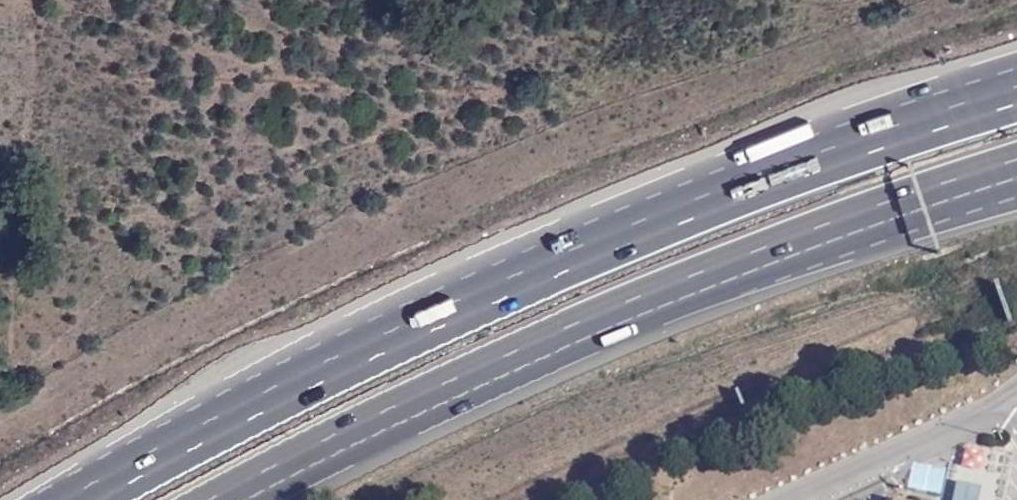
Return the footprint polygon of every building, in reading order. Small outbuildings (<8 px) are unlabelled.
[(977,480),(954,478),(952,499),(976,499),(977,480)] [(990,483),(983,482),(979,499),(987,499),(990,483)]
